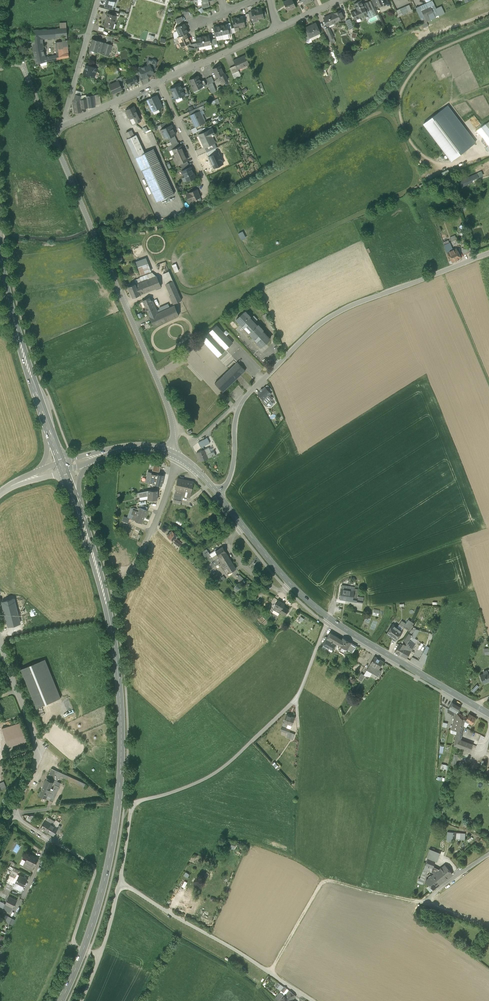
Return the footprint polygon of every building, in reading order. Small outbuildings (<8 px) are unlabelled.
[(287,11),(296,7),(292,0),(290,0),(284,3),(287,11)] [(376,11),(375,7),(372,0),(363,4),(366,12),(372,9),(373,12),(376,11)] [(109,4),(109,2),(106,1),(104,7),(113,9),(114,6),(109,4)] [(353,17),(354,20),(367,14),(366,12),(363,4),(361,1),(354,4),(357,10),(351,13),(352,15),(352,16),(353,17)] [(419,7),(421,11),(430,7),(433,12),(436,11),(432,1),(419,7)] [(390,7),(388,3),(379,7),(381,11),(390,7)] [(396,10),(399,16),(411,11),(408,5),(396,10)] [(420,18),(422,23),(425,22),(423,17),(424,16),(421,11),(419,7),(416,9),(420,18)] [(433,12),(430,7),(421,11),(424,16),(428,15),(433,12)] [(252,17),(253,20),(264,18),(262,8),(251,10),(251,11),(252,17)] [(333,13),(337,21),(344,18),(340,10),(333,13)] [(104,26),(111,28),(112,24),(114,24),(116,16),(113,15),(108,13),(107,13),(104,26)] [(328,26),(337,21),(333,13),(324,17),(328,26)] [(234,28),(245,26),(244,23),(243,17),(232,19),(234,28)] [(177,31),(179,37),(186,34),(188,33),(184,23),(184,24),(178,26),(175,28),(177,31)] [(307,32),(310,38),(320,33),(315,23),(311,25),(311,26),(305,28),(307,32)] [(220,25),(222,35),(229,34),(228,29),(227,24),(220,25)] [(216,36),(222,35),(220,25),(214,27),(216,36)] [(62,37),(62,36),(62,29),(61,29),(32,31),(32,39),(43,38),(43,39),(55,38),(62,37)] [(181,47),(186,44),(190,43),(186,34),(179,37),(177,38),(181,47)] [(209,35),(202,36),(204,46),(211,45),(210,40),(209,35)] [(197,47),(198,47),(199,47),(204,46),(202,36),(195,38),(197,43),(197,47)] [(89,49),(98,52),(101,41),(92,39),(89,49)] [(112,45),(101,41),(98,52),(109,55),(112,45)] [(43,48),(43,42),(32,43),(33,50),(43,48)] [(56,42),(57,55),(64,53),(63,42),(56,42)] [(334,63),(338,62),(333,44),(329,45),(334,63)] [(35,57),(36,64),(46,62),(46,57),(43,48),(33,50),(35,57)] [(46,62),(64,58),(64,53),(57,55),(46,57),(46,62)] [(236,65),(237,69),(238,69),(249,64),(245,56),(237,59),(233,60),(236,65)] [(143,78),(144,79),(154,74),(153,71),(155,70),(156,68),(155,68),(157,62),(156,62),(156,60),(154,59),(151,60),(148,59),(148,60),(150,61),(149,65),(146,66),(139,69),(140,71),(143,78)] [(83,74),(94,77),(97,68),(88,65),(86,65),(83,74)] [(220,76),(223,82),(228,80),(225,74),(224,74),(220,65),(212,69),(216,78),(220,76)] [(230,68),(232,74),(239,71),(238,69),(237,69),(236,65),(230,68)] [(126,80),(129,87),(138,82),(135,76),(126,80)] [(189,80),(193,89),(198,87),(198,89),(199,88),(206,85),(204,80),(201,81),(198,76),(189,80)] [(109,85),(113,94),(122,90),(121,87),(118,81),(113,84),(113,85),(110,86),(110,85),(109,85)] [(211,83),(209,84),(208,85),(211,93),(216,91),(212,83),(211,83)] [(171,89),(175,99),(176,99),(181,97),(185,95),(184,94),(182,89),(180,84),(171,89)] [(87,99),(88,108),(95,107),(95,105),(94,95),(86,96),(87,99)] [(147,100),(152,112),(158,109),(162,107),(157,95),(147,100)] [(82,112),(82,109),(80,100),(73,102),(72,102),(74,113),(82,112)] [(126,110),(130,119),(133,117),(138,115),(134,106),(126,110)] [(423,124),(451,161),(475,143),(447,106),(423,124)] [(190,115),(195,127),(200,125),(203,123),(198,112),(190,115)] [(486,142),(488,140),(488,129),(488,128),(485,124),(477,130),(486,142)] [(163,136),(165,139),(176,135),(171,125),(164,128),(160,130),(163,136)] [(204,147),(214,142),(211,136),(215,134),(212,129),(204,133),(199,135),(204,147)] [(126,133),(129,138),(134,136),(131,130),(126,133)] [(135,157),(144,153),(136,135),(134,136),(129,138),(127,139),(135,157)] [(204,147),(207,152),(215,148),(217,148),(214,142),(204,147)] [(173,149),(173,150),(176,158),(177,158),(185,154),(181,146),(180,146),(174,149),(173,149)] [(207,152),(209,156),(217,153),(215,148),(207,152)] [(154,149),(144,153),(135,157),(141,170),(159,162),(154,149)] [(223,164),(218,152),(217,153),(209,156),(209,157),(214,168),(223,164)] [(187,160),(185,154),(177,158),(179,164),(186,160),(187,160)] [(174,194),(159,162),(141,170),(156,202),(174,194)] [(185,177),(187,180),(190,179),(191,180),(195,178),(192,172),(190,167),(182,170),(182,171),(185,177)] [(460,182),(462,187),(473,182),(472,180),(478,178),(476,174),(460,182)] [(189,193),(189,194),(192,200),(192,201),(194,200),(200,197),(197,189),(189,193)] [(246,238),(242,231),(238,234),(241,241),(246,238)] [(450,239),(452,246),(458,243),(455,235),(450,237),(451,239),(450,239)] [(443,243),(446,253),(447,253),(452,250),(448,240),(443,243)] [(447,253),(452,263),(461,258),(461,257),(456,248),(452,250),(447,253)] [(138,267),(148,264),(146,258),(136,261),(138,267)] [(138,267),(141,275),(151,271),(148,264),(138,267)] [(166,284),(173,281),(169,271),(162,274),(166,284)] [(140,277),(140,278),(135,280),(136,284),(135,284),(140,295),(161,286),(157,276),(148,279),(146,275),(140,277)] [(166,285),(174,304),(181,301),(173,281),(166,284),(166,285)] [(128,286),(133,297),(140,295),(135,284),(128,286)] [(142,301),(149,317),(158,313),(157,310),(154,305),(153,306),(150,297),(142,301)] [(159,312),(170,307),(168,303),(159,308),(159,309),(157,310),(158,313),(159,312)] [(149,317),(154,327),(179,315),(174,305),(170,307),(159,312),(158,313),(149,317)] [(245,311),(236,319),(244,327),(242,328),(248,334),(249,333),(256,341),(255,342),(261,347),(270,339),(262,331),(263,330),(258,324),(257,325),(254,322),(257,319),(254,316),(251,319),(249,318),(250,317),(245,311)] [(216,325),(209,332),(226,349),(233,343),(216,325)] [(218,357),(226,349),(209,332),(201,339),(218,357)] [(215,384),(223,392),(245,371),(237,362),(215,384)] [(257,394),(262,399),(267,395),(268,396),(269,395),(272,393),(269,391),(266,387),(257,394)] [(273,399),(269,395),(268,396),(267,395),(262,399),(260,401),(265,406),(266,404),(270,401),(273,399)] [(198,443),(201,448),(203,447),(209,443),(207,438),(198,443)] [(201,461),(208,458),(207,455),(204,450),(202,451),(197,453),(200,462),(201,461)] [(153,484),(161,485),(164,476),(155,474),(153,483),(153,484)] [(183,496),(190,498),(193,482),(178,478),(175,490),(183,491),(182,496),(183,496)] [(158,491),(148,490),(148,496),(148,499),(157,500),(158,491)] [(174,500),(181,501),(183,496),(182,496),(183,491),(175,490),(174,495),(173,499),(174,500)] [(138,512),(137,516),(135,521),(141,523),(147,510),(140,507),(139,510),(138,512)] [(133,518),(134,515),(130,513),(131,510),(138,512),(139,510),(133,508),(131,508),(127,517),(128,518),(130,518),(131,519),(131,517),(133,518)] [(173,542),(179,546),(181,545),(182,543),(179,540),(176,538),(178,535),(171,530),(167,536),(173,541),(173,542)] [(181,545),(185,548),(188,544),(184,540),(183,541),(181,539),(179,540),(182,543),(181,545)] [(217,554),(219,557),(226,552),(222,547),(215,552),(217,554)] [(230,559),(226,552),(219,557),(224,564),(230,559)] [(224,564),(219,557),(215,559),(219,564),(220,566),(222,565),(224,564)] [(215,559),(213,560),(211,562),(209,564),(212,568),(219,564),(215,559)] [(232,563),(230,559),(224,564),(222,565),(228,574),(227,573),(231,570),(232,571),(236,569),(232,563)] [(212,568),(209,564),(204,568),(206,572),(212,568)] [(238,583),(233,590),(236,593),(242,586),(238,583)] [(339,599),(352,601),(353,597),(354,589),(355,587),(342,585),(339,599)] [(14,599),(2,602),(8,626),(20,623),(14,599)] [(278,600),(274,606),(281,610),(283,606),(285,604),(278,600)] [(289,609),(283,606),(281,610),(280,612),(285,615),(289,609)] [(403,627),(409,631),(414,623),(408,619),(406,623),(403,627)] [(387,634),(396,640),(399,635),(401,631),(397,628),(393,625),(387,634)] [(347,650),(351,643),(343,638),(342,639),(341,641),(337,639),(338,637),(330,633),(327,637),(326,639),(323,644),(333,650),(336,643),(342,647),(347,650)] [(395,652),(400,655),(404,648),(412,635),(409,634),(409,633),(405,640),(405,639),(402,645),(400,644),(400,645),(399,644),(395,652)] [(412,638),(406,649),(410,651),(416,641),(412,638)] [(357,646),(351,643),(347,650),(353,653),(357,646)] [(321,647),(331,653),(333,650),(323,644),(321,647)] [(406,658),(410,651),(406,649),(404,648),(400,655),(406,658)] [(427,655),(423,653),(418,661),(425,664),(427,655)] [(374,656),(370,664),(379,669),(383,661),(374,656)] [(21,669),(36,708),(61,698),(45,659),(21,669)] [(381,671),(379,669),(370,664),(366,670),(372,673),(378,677),(381,671)] [(483,683),(488,680),(488,675),(488,674),(487,670),(487,672),(480,675),(479,675),(483,683)] [(448,709),(455,712),(457,713),(457,712),(461,706),(452,702),(448,709)] [(457,713),(455,712),(454,716),(451,729),(457,731),(460,714),(457,712),(457,713)] [(286,714),(283,722),(292,725),(295,717),(286,714)] [(457,731),(462,732),(463,726),(465,721),(469,723),(471,724),(475,717),(469,714),(467,717),(460,714),(457,731)] [(2,728),(6,741),(25,735),(21,722),(2,728)] [(462,732),(457,731),(456,734),(453,745),(464,748),(470,750),(472,743),(460,740),(462,732)] [(25,735),(6,741),(8,747),(27,741),(25,735)] [(467,757),(470,750),(464,748),(462,755),(467,757)] [(46,779),(53,782),(58,771),(51,768),(46,779)] [(85,784),(58,771),(53,782),(56,784),(59,777),(60,778),(61,776),(84,787),(85,784)] [(39,794),(46,797),(50,789),(53,782),(46,779),(41,790),(39,794)] [(49,800),(53,801),(55,796),(59,787),(56,785),(55,785),(52,791),(50,790),(51,789),(50,789),(46,797),(49,799),(49,800)] [(47,817),(45,820),(53,825),(55,821),(47,817)] [(48,832),(53,825),(45,820),(41,827),(48,832)] [(54,835),(57,829),(58,828),(57,827),(53,825),(48,832),(54,835)] [(447,831),(446,840),(452,840),(452,839),(465,840),(465,833),(447,831)] [(289,853),(291,848),(274,842),(272,847),(289,853)] [(435,861),(437,862),(440,853),(429,849),(426,857),(428,858),(435,861)] [(24,866),(32,870),(38,858),(29,854),(24,866)] [(425,865),(432,868),(433,866),(435,861),(428,858),(425,865)] [(431,872),(432,868),(425,865),(424,869),(420,879),(424,880),(428,871),(431,872)] [(434,874),(432,875),(439,884),(452,874),(445,865),(438,870),(434,874)] [(14,868),(10,876),(15,878),(17,874),(19,871),(14,868)] [(6,882),(12,886),(13,883),(15,884),(15,883),(15,882),(19,875),(17,874),(15,878),(10,876),(6,882)] [(15,883),(22,886),(23,886),(27,879),(19,875),(15,882),(15,883)] [(433,890),(439,884),(432,875),(426,881),(429,885),(433,890)] [(5,882),(3,888),(10,892),(13,886),(12,886),(6,882),(5,882)] [(10,892),(3,888),(0,893),(0,895),(6,899),(8,896),(10,892)] [(7,899),(5,903),(11,907),(13,907),(17,900),(9,896),(7,899)] [(189,913),(193,906),(190,904),(181,899),(177,906),(189,913)] [(15,919),(8,916),(5,921),(13,924),(15,919)] [(289,990),(284,996),(288,999),(290,996),(293,999),(296,996),(289,990)] [(281,1000),(284,996),(280,993),(275,998),(279,1000),(280,1000),(281,1000)]
